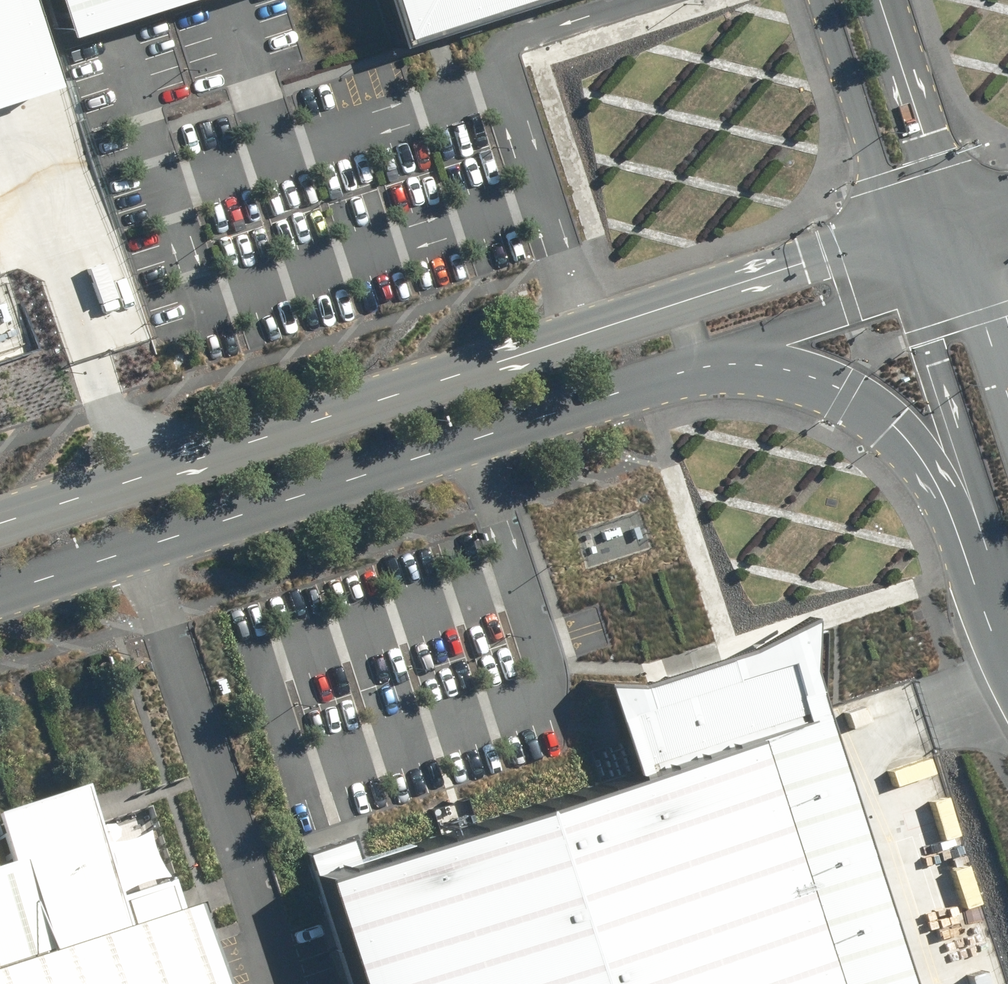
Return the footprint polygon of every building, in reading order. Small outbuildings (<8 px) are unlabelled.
[(49,82),(22,0),(0,0),(0,99),(49,82)] [(56,34),(161,0),(45,0),(56,34)] [(399,38),(517,0),(387,0),(399,38)] [(307,848),(324,901),(351,983),(903,983),(797,658),(802,624),(803,608),(766,634),(745,641),(632,682),(598,680),(628,770),(359,856),(352,834),(307,848)] [(0,869),(0,983),(205,983),(193,946),(172,881),(119,898),(83,787),(0,814),(0,828),(12,865),(0,869)]
